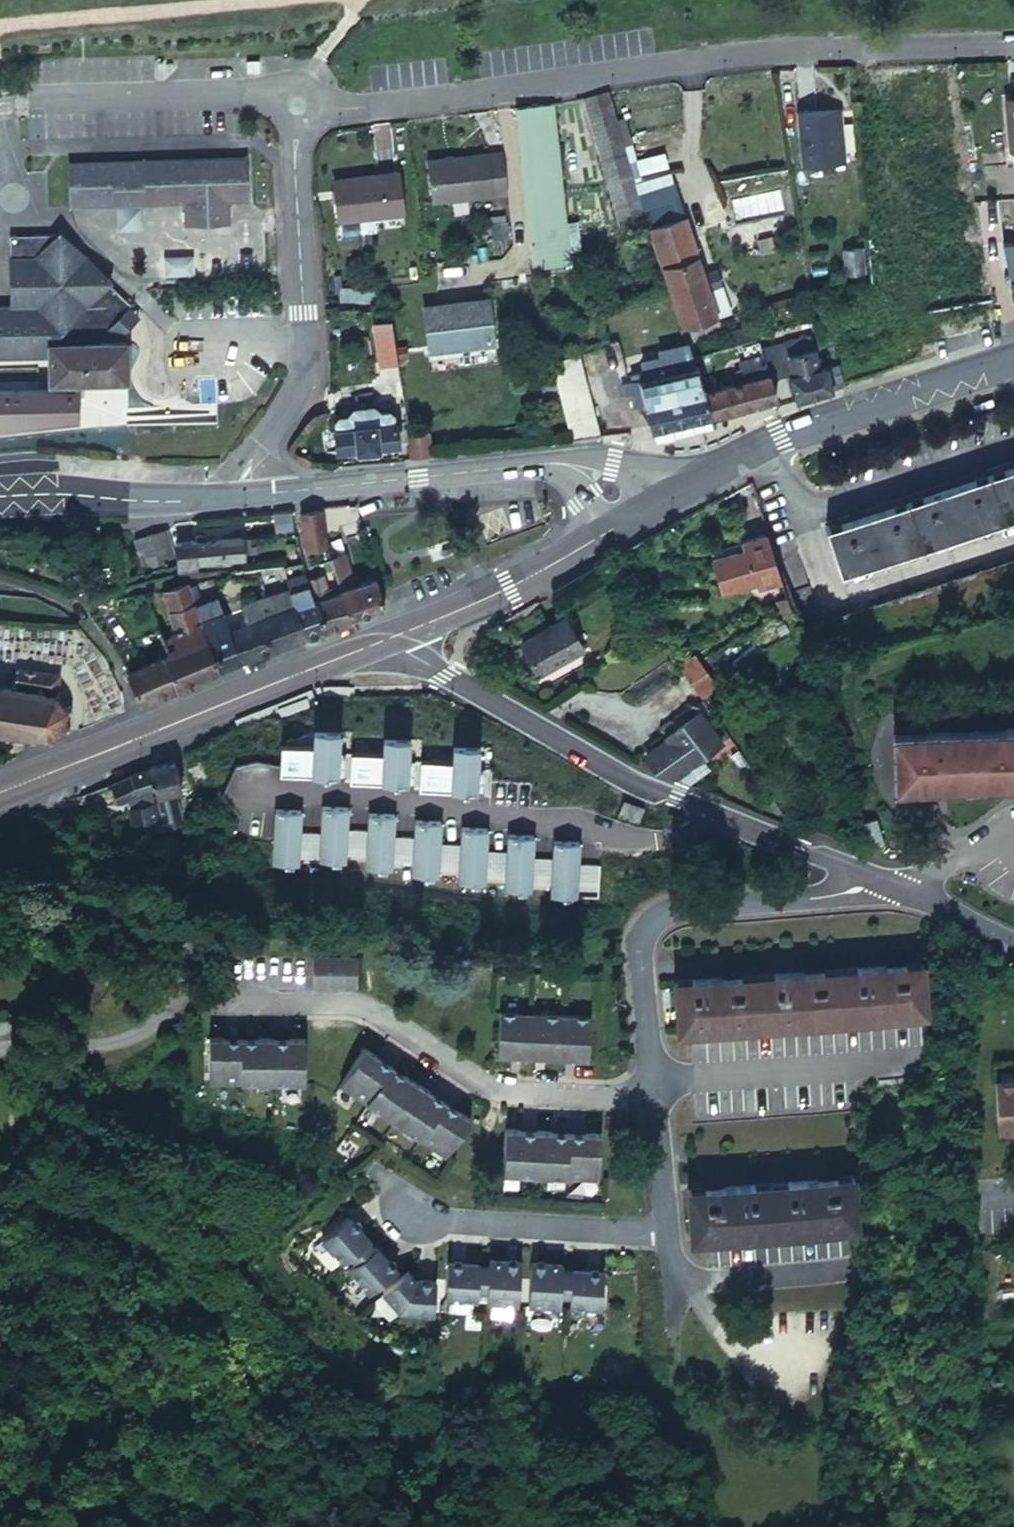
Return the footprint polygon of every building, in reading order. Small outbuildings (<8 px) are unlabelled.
[(623,218),(649,211),(648,209),(644,194),(641,184),(640,185),(635,172),(632,162),(629,153),(624,141),(623,132),(622,126),(610,86),(585,92),(623,218)] [(555,100),(518,103),(534,266),(572,263),(571,250),(582,248),(579,219),(568,220),(555,100)] [(842,103),(799,108),(806,160),(848,154),(842,103)] [(510,191),(506,148),(431,157),(435,199),(510,191)] [(246,161),(66,163),(66,210),(183,209),(184,229),(201,229),(201,224),(210,224),(210,229),(227,228),(227,209),(247,209),(246,161)] [(405,170),(338,177),(343,218),(409,211),(405,170)] [(678,176),(643,189),(645,193),(648,207),(684,195),(681,183),(678,176)] [(889,187),(879,188),(881,203),(891,203),(889,187)] [(719,316),(682,199),(648,209),(649,211),(671,285),(684,326),(719,316)] [(1006,208),(1007,239),(1006,239),(1013,272),(1013,208),(1006,208)] [(510,216),(499,218),(501,236),(511,235),(510,216)] [(59,234),(8,235),(10,306),(0,307),(0,356),(47,354),(47,342),(96,340),(95,337),(104,328),(124,306),(128,301),(103,280),(103,274),(59,234)] [(873,239),(878,287),(887,286),(883,238),(873,239)] [(867,242),(852,244),(856,270),(871,269),(867,242)] [(379,285),(339,285),(339,302),(379,303),(379,285)] [(489,295),(452,299),(453,310),(459,343),(494,339),(489,295)] [(452,299),(426,302),(430,346),(459,343),(453,310),(452,299)] [(124,306),(104,328),(114,336),(134,314),(124,306)] [(392,315),(391,314),(385,313),(385,318),(375,319),(380,361),(398,359),(397,354),(396,344),(392,315)] [(739,341),(745,339),(761,335),(749,321),(734,325),(739,341)] [(796,373),(791,374),(794,389),(797,400),(832,390),(832,388),(825,364),(816,332),(788,340),(796,373)] [(757,374),(771,370),(763,343),(761,335),(745,339),(757,374)] [(704,389),(693,354),(691,349),(688,339),(657,348),(659,354),(641,359),(643,368),(632,372),(634,380),(629,382),(632,393),(642,390),(652,428),(661,426),(711,414),(704,389)] [(123,340),(96,340),(47,342),(47,354),(48,381),(124,380),(123,340)] [(410,342),(396,344),(397,354),(411,352),(410,342)] [(572,437),(600,434),(579,353),(552,359),(572,437)] [(832,388),(844,384),(838,361),(825,364),(832,388)] [(720,412),(779,394),(771,370),(757,374),(704,389),(711,414),(720,412)] [(336,429),(337,448),(358,446),(359,450),(381,448),(382,444),(400,442),(398,422),(395,422),(394,413),(388,409),(380,410),(371,404),(355,406),(351,413),(341,414),(337,420),(338,428),(336,429)] [(429,429),(407,431),(410,455),(422,454),(431,453),(429,429)] [(828,523),(843,572),(1013,519),(1013,467),(828,523)] [(323,528),(324,508),(298,512),(305,549),(329,544),(323,528)] [(293,509),(277,511),(277,533),(293,531),(293,509)] [(180,559),(168,529),(154,535),(166,565),(180,559)] [(782,576),(769,534),(741,541),(744,550),(714,558),(723,591),(756,583),(782,576)] [(144,539),(156,569),(166,565),(154,535),(144,539)] [(242,537),(196,542),(198,562),(202,561),(245,557),(242,537)] [(135,542),(148,572),(156,569),(144,539),(135,542)] [(178,543),(180,559),(183,567),(203,566),(202,561),(198,562),(196,542),(178,543)] [(333,555),(343,588),(360,582),(347,556),(342,558),(340,552),(333,555)] [(306,570),(303,560),(284,566),(291,586),(310,581),(308,576),(306,570)] [(308,576),(310,581),(315,596),(336,590),(334,583),(327,586),(322,571),(308,576)] [(386,606),(383,597),(378,576),(360,582),(343,588),(352,616),(386,606)] [(782,576),(756,583),(758,592),(785,584),(782,576)] [(315,596),(310,581),(291,586),(293,593),(296,603),(315,596)] [(258,593),(257,587),(255,582),(246,585),(250,595),(258,593)] [(164,589),(165,591),(166,594),(168,600),(172,608),(197,601),(189,583),(164,589)] [(267,591),(275,588),(274,583),(265,585),(267,591)] [(267,591),(265,585),(257,587),(258,593),(267,591)] [(293,593),(291,586),(276,590),(275,588),(267,591),(258,593),(250,595),(246,596),(255,617),(290,605),(296,603),(293,593)] [(353,620),(352,616),(343,588),(336,590),(315,596),(327,629),(353,620)] [(166,594),(165,591),(158,594),(162,602),(168,600),(166,594)] [(236,660),(241,659),(228,625),(237,622),(230,606),(226,607),(222,596),(198,604),(203,616),(223,665),(236,660)] [(308,636),(327,629),(315,596),(296,603),(308,636)] [(180,627),(192,657),(200,675),(211,670),(223,665),(203,616),(198,604),(197,601),(172,608),(180,627)] [(283,645),(308,636),(296,603),(290,605),(255,617),(237,622),(228,625),(241,659),(283,645)] [(565,617),(522,642),(541,675),(584,650),(565,617)] [(170,631),(177,649),(192,657),(180,627),(170,631)] [(158,628),(130,638),(131,641),(161,691),(180,683),(168,653),(158,628)] [(131,641),(130,638),(117,643),(122,652),(125,659),(142,699),(161,691),(131,641)] [(187,680),(200,675),(192,657),(177,649),(168,653),(180,683),(187,680)] [(691,650),(676,660),(699,694),(714,685),(691,650)] [(16,666),(15,673),(12,672),(12,679),(0,677),(0,728),(5,728),(4,733),(11,734),(12,729),(30,732),(30,736),(37,736),(38,732),(48,731),(50,738),(55,736),(53,729),(62,725),(64,724),(69,727),(72,722),(67,717),(68,709),(73,709),(73,703),(69,703),(69,701),(69,699),(68,696),(66,694),(65,691),(61,688),(65,682),(59,679),(59,671),(16,666)] [(652,719),(658,725),(690,699),(685,693),(652,719)] [(690,699),(658,725),(667,737),(645,755),(658,768),(674,775),(690,763),(721,737),(690,699)] [(891,736),(894,789),(1013,785),(1013,731),(891,736)] [(275,732),(247,743),(255,762),(283,751),(275,732)] [(150,766),(151,769),(156,790),(158,799),(176,795),(183,794),(176,763),(176,760),(150,766)] [(699,773),(690,763),(674,775),(688,782),(699,773)] [(156,790),(151,769),(142,772),(119,781),(111,785),(120,805),(137,797),(156,790)] [(176,795),(158,799),(164,826),(182,822),(176,795)] [(644,814),(621,804),(615,818),(637,828),(644,814)] [(136,836),(159,831),(154,808),(132,813),(136,836)] [(881,845),(874,819),(860,822),(866,848),(881,845)] [(360,955),(342,957),(342,988),(360,987),(360,955)] [(316,956),(314,989),(327,988),(327,957),(316,956)] [(342,988),(342,957),(327,957),(327,988),(342,988)] [(931,968),(684,970),(684,1027),(932,1023),(931,968)] [(531,1014),(502,1013),(501,1058),(530,1059),(531,1014)] [(561,1016),(531,1014),(530,1059),(559,1060),(561,1016)] [(594,1018),(561,1016),(559,1060),(592,1061),(594,1018)] [(243,1038),(212,1038),(211,1084),(241,1084),(243,1038)] [(276,1038),(243,1038),(241,1084),(276,1085),(276,1038)] [(310,1038),(276,1038),(276,1085),(309,1085),(310,1038)] [(344,1084),(370,1103),(396,1064),(371,1046),(344,1084)] [(396,1064),(370,1103),(395,1120),(421,1083),(396,1064)] [(1002,1079),(1005,1129),(1013,1128),(1013,1078),(1002,1079)] [(447,1102),(421,1083),(395,1120),(422,1140),(447,1102)] [(474,1122),(447,1102),(422,1140),(450,1159),(474,1122)] [(538,1131),(510,1130),(507,1175),(535,1176),(538,1131)] [(570,1133),(538,1131),(535,1176),(568,1178),(570,1133)] [(605,1135),(570,1133),(568,1178),(603,1179),(605,1135)] [(854,1181),(685,1180),(686,1233),(854,1233),(854,1181)] [(325,1241),(349,1268),(374,1246),(371,1243),(373,1241),(351,1217),(325,1241)] [(349,1268),(373,1294),(398,1272),(400,1271),(378,1247),(376,1248),(374,1246),(349,1268)] [(492,1304),(523,1306),(524,1272),(524,1264),(494,1263),(493,1271),(492,1304)] [(565,1266),(534,1264),(534,1273),(532,1306),(563,1307),(563,1306),(564,1274),(565,1266)] [(450,1300),(492,1304),(493,1271),(484,1270),(484,1268),(452,1265),(450,1300)] [(574,1274),(564,1274),(563,1306),(605,1307),(606,1272),(574,1271),(574,1274)] [(403,1279),(386,1293),(404,1314),(438,1316),(441,1283),(421,1281),(411,1272),(403,1279)]
